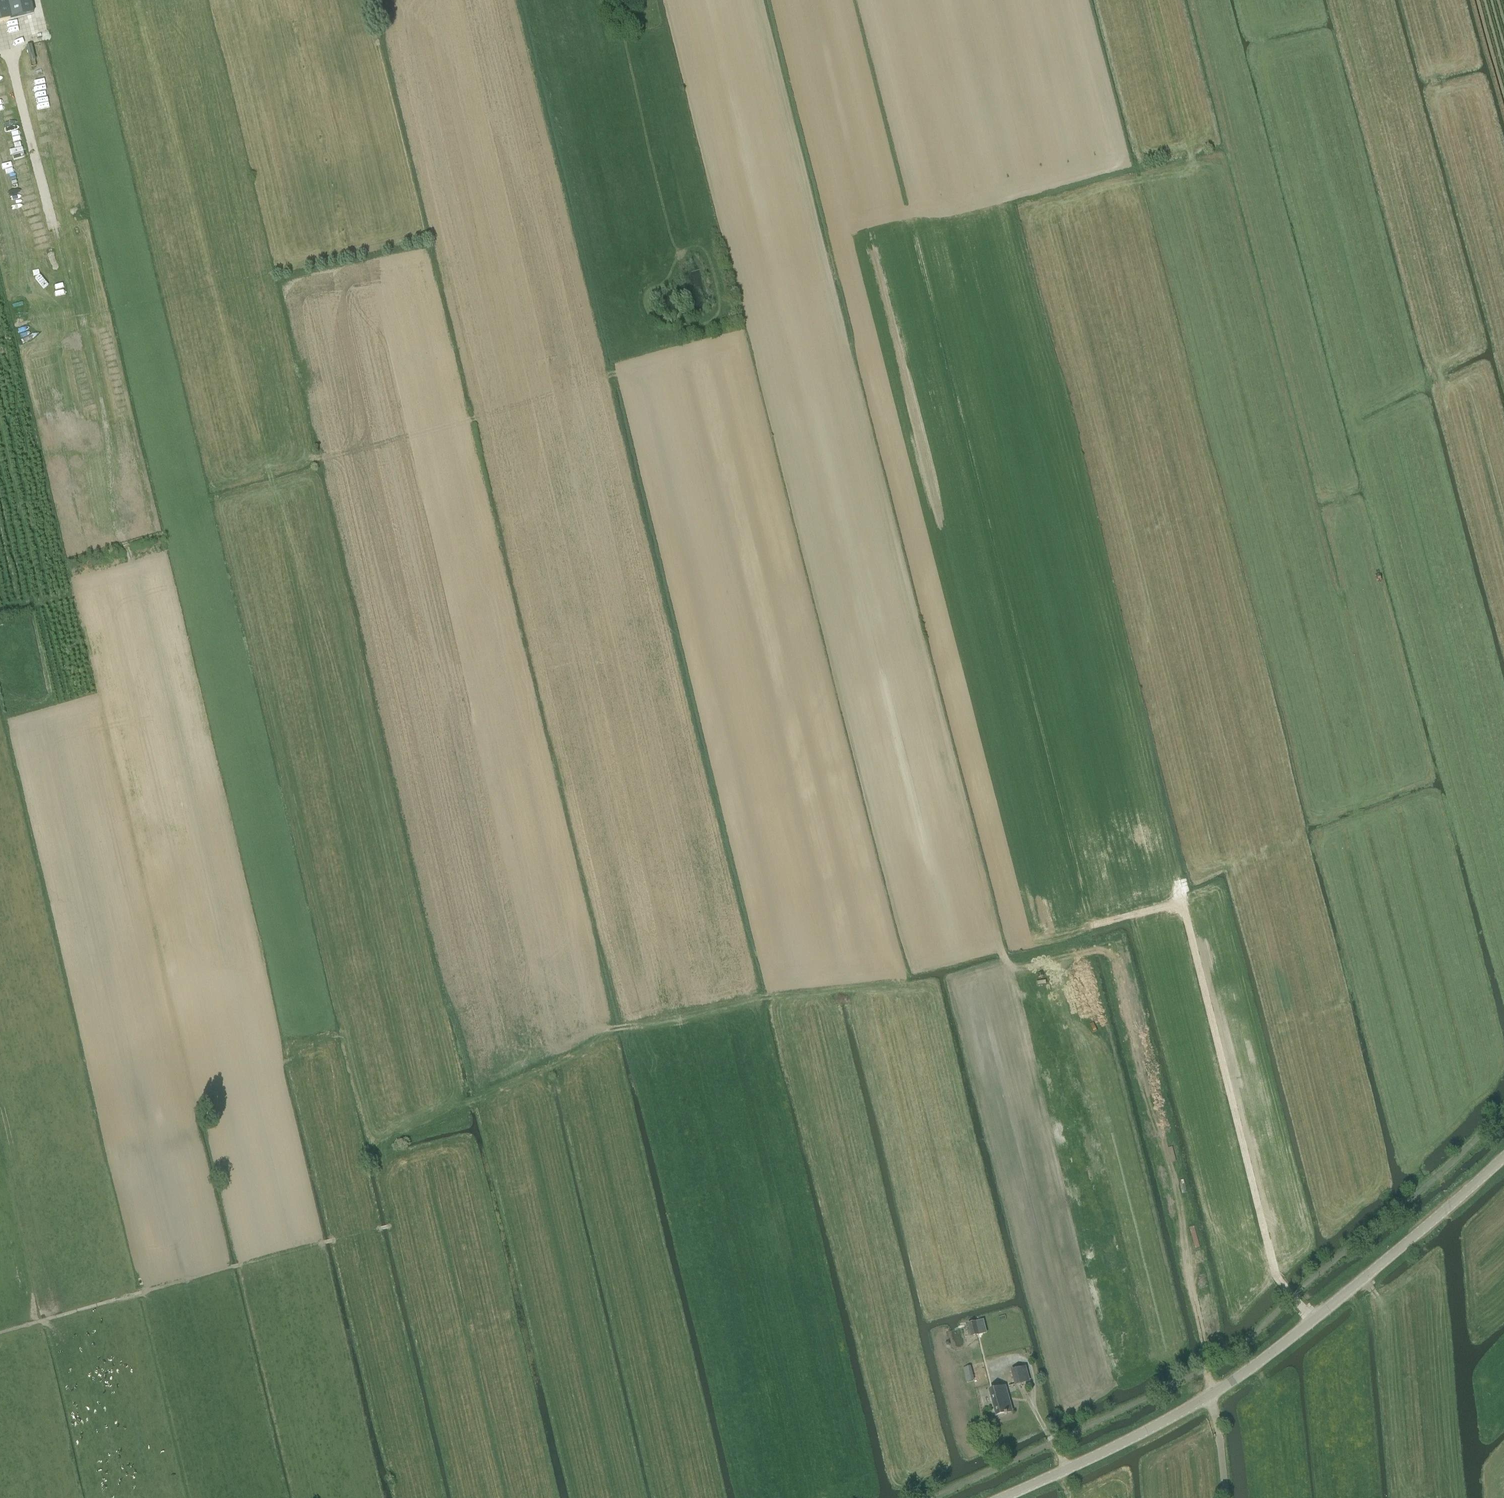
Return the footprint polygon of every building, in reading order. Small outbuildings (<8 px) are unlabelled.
[(13,114),(8,94),(0,96),(0,117),(13,114)] [(9,186),(25,182),(22,169),(6,172),(9,186)] [(77,184),(61,190),(64,196),(80,190),(77,184)] [(980,1335),(977,1322),(968,1325),(971,1337),(980,1335)] [(1016,1385),(1028,1381),(1025,1368),(1012,1372),(1016,1385)] [(996,1416),(1011,1412),(1005,1387),(990,1391),(996,1416)]
